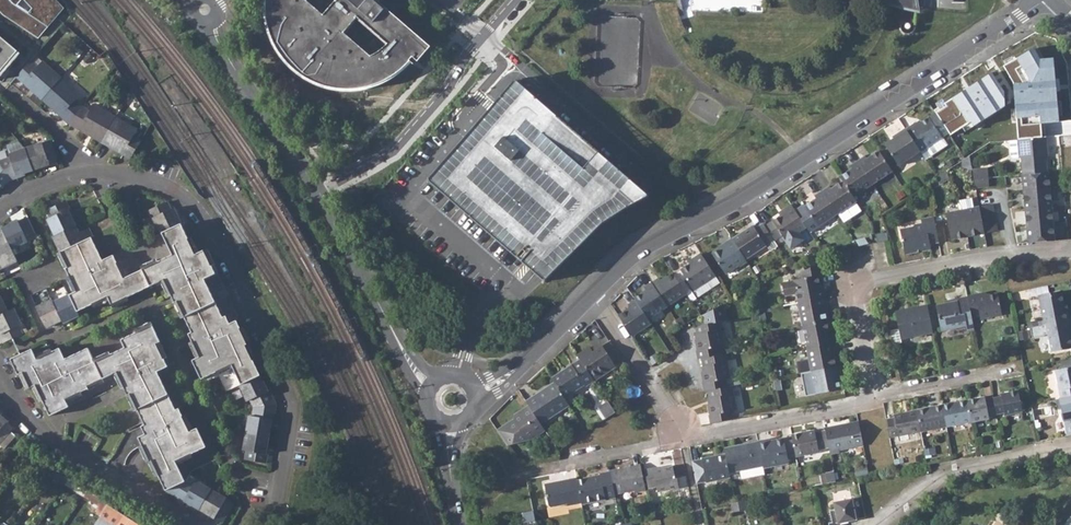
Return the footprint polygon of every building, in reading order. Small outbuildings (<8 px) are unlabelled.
[(3,18),(38,40),(64,12),(52,0),(0,0),(0,14),(3,18)] [(264,8),(265,20),(267,30),(272,41),(277,51),(284,61),(290,67),(299,74),(311,82),(322,86),(334,89),(346,90),(358,89),(371,86),(382,82),(391,77),(399,70),(408,61),(413,65),(429,47),(377,2),(379,0),(332,0),(319,15),(302,0),(265,0),(264,8)] [(906,10),(907,0),(863,0),(906,10)] [(17,55),(0,40),(0,74),(17,55)] [(1018,139),(1042,137),(1041,124),(1059,122),(1053,59),(1040,59),(1033,48),(1003,66),(1013,84),(1016,115),(1018,139)] [(32,91),(43,100),(61,80),(42,64),(37,69),(30,63),(16,79),(31,92),(32,91)] [(976,82),(966,89),(945,103),(942,99),(936,103),(938,108),(934,110),(935,112),(948,132),(951,136),(962,128),(965,132),(1005,107),(1004,92),(991,72),(976,82)] [(53,111),(70,125),(83,109),(75,102),(80,97),(61,80),(43,100),(54,110),(53,111)] [(638,187),(515,81),(501,97),(476,127),(451,155),(429,181),(533,271),(544,281),(603,222),(647,195),(638,187)] [(70,125),(102,142),(115,118),(93,106),(90,113),(83,109),(70,125)] [(920,152),(942,137),(948,132),(935,112),(915,126),(914,123),(905,129),(920,151),(920,152)] [(137,130),(115,118),(102,142),(114,148),(114,149),(131,159),(141,141),(134,136),(137,130)] [(920,151),(905,129),(897,134),(898,136),(884,145),(898,165),(920,151)] [(942,137),(920,152),(925,159),(947,145),(942,137)] [(1048,155),(1046,137),(1042,137),(1028,139),(1018,139),(1019,157),(1022,157),(1023,174),(1047,173),(1045,155),(1048,155)] [(1014,157),(1019,157),(1018,139),(1014,140),(1010,140),(1011,156),(1014,157)] [(49,142),(26,150),(34,171),(57,163),(49,142)] [(0,163),(0,168),(9,182),(18,179),(18,177),(34,171),(26,150),(9,156),(10,158),(0,163)] [(865,156),(858,161),(873,184),(892,171),(878,151),(867,159),(865,156)] [(972,169),(969,155),(965,158),(962,160),(964,171),(972,169)] [(852,168),(840,176),(843,181),(854,197),(873,184),(858,161),(850,166),(852,168)] [(1,188),(2,189),(9,182),(0,168),(0,188),(1,188)] [(989,177),(988,169),(972,170),(974,178),(989,177)] [(937,177),(940,184),(949,178),(946,171),(937,177)] [(1055,240),(1049,172),(1047,173),(1023,174),(1022,175),(1028,243),(1055,240)] [(989,186),(989,177),(974,178),(975,187),(989,186)] [(829,186),(822,191),(837,214),(857,201),(854,197),(843,181),(831,189),(829,186)] [(817,199),(805,207),(818,227),(837,214),(822,191),(815,196),(817,199)] [(950,239),(984,233),(979,206),(973,207),(972,198),(958,200),(962,209),(945,212),(950,239)] [(46,219),(54,235),(75,226),(67,211),(69,210),(65,201),(45,211),(49,217),(46,219)] [(160,233),(162,233),(181,224),(173,208),(169,210),(166,202),(147,211),(151,219),(153,218),(160,233)] [(979,206),(984,233),(997,230),(991,204),(979,206)] [(780,216),(764,227),(774,241),(778,237),(781,235),(785,241),(790,249),(804,240),(799,232),(806,227),(791,205),(784,210),(785,213),(780,216)] [(914,227),(900,230),(905,254),(917,252),(916,250),(921,249),(921,251),(931,249),(930,244),(938,242),(934,217),(921,220),(921,223),(915,225),(914,227)] [(25,218),(2,229),(11,249),(35,238),(25,218)] [(752,225),(732,239),(745,259),(766,245),(774,241),(764,227),(762,223),(755,228),(752,225)] [(177,302),(185,317),(225,298),(228,297),(217,273),(216,274),(203,250),(196,254),(181,224),(162,233),(172,255),(141,270),(149,286),(163,280),(175,303),(177,302)] [(52,236),(59,252),(90,237),(92,236),(88,229),(78,233),(75,226),(54,235),(52,236)] [(1,268),(17,261),(11,249),(2,229),(0,230),(0,266),(1,268)] [(76,291),(69,295),(77,312),(107,297),(111,305),(142,290),(134,274),(124,278),(112,255),(102,260),(90,237),(59,252),(67,267),(65,268),(76,291)] [(720,249),(712,254),(725,273),(738,265),(739,266),(747,261),(745,259),(732,239),(724,244),(725,245),(720,249)] [(766,245),(770,251),(777,246),(774,241),(766,245)] [(694,260),(680,270),(693,290),(715,276),(701,254),(693,259),(694,260)] [(825,297),(819,263),(801,272),(802,278),(782,283),(784,296),(796,293),(798,303),(825,297)] [(659,277),(652,282),(667,306),(686,293),(672,273),(661,280),(659,277)] [(646,290),(634,298),(636,300),(648,319),(667,306),(652,282),(644,287),(646,290)] [(1050,293),(1038,295),(1043,320),(1044,324),(1046,324),(1070,320),(1068,310),(1065,311),(1062,293),(1050,295),(1050,293)] [(976,295),(967,297),(971,315),(979,313),(980,319),(1002,314),(998,294),(977,298),(976,295)] [(69,295),(53,302),(62,320),(63,323),(79,315),(77,312),(69,295)] [(798,303),(802,325),(803,325),(827,321),(824,307),(827,306),(825,297),(798,303)] [(950,303),(936,305),(941,331),(957,328),(957,326),(966,324),(967,331),(974,330),(971,315),(967,297),(950,300),(950,303)] [(226,392),(241,385),(260,376),(253,361),(255,359),(236,322),(238,316),(231,304),(227,302),(225,298),(185,317),(192,332),(189,334),(200,357),(193,361),(204,385),(218,378),(226,392)] [(46,328),(62,320),(53,302),(52,300),(36,308),(40,316),(46,328)] [(630,308),(618,315),(632,336),(651,323),(648,319),(636,300),(628,305),(630,308)] [(705,324),(696,328),(697,334),(698,338),(696,339),(695,339),(698,359),(702,358),(720,355),(718,347),(723,346),(719,323),(726,321),(722,305),(703,315),(705,324)] [(898,329),(890,330),(893,345),(901,343),(901,339),(933,333),(927,305),(895,311),(898,329)] [(7,312),(0,316),(0,338),(3,344),(22,335),(18,326),(21,324),(14,308),(7,312)] [(1046,324),(1051,351),(1070,348),(1070,340),(1069,329),(1070,328),(1070,326),(1070,320),(1046,324)] [(827,321),(803,325),(807,348),(834,343),(833,334),(829,335),(827,321)] [(130,394),(137,409),(168,394),(157,372),(168,366),(156,343),(160,341),(152,325),(121,340),(125,347),(94,362),(102,379),(116,372),(128,395),(130,394)] [(589,347),(577,355),(580,359),(594,381),(615,367),(612,361),(619,356),(609,341),(593,352),(589,347)] [(807,348),(806,348),(811,371),(812,371),(836,366),(833,352),(836,351),(834,343),(807,348)] [(87,386),(102,379),(94,362),(87,347),(64,359),(59,348),(36,359),(31,349),(10,359),(19,376),(23,374),(30,389),(35,386),(50,415),(69,406),(66,399),(88,388),(87,386)] [(720,355),(702,358),(703,366),(704,371),(702,372),(704,391),(708,391),(726,387),(725,380),(730,379),(725,354),(720,355)] [(580,359),(551,377),(554,382),(564,398),(584,385),(585,386),(594,381),(580,359)] [(836,366),(812,371),(816,394),(840,389),(837,375),(841,375),(839,366),(836,366)] [(1055,370),(1060,398),(1070,396),(1070,367),(1055,370)] [(250,400),(254,408),(277,404),(270,390),(267,391),(260,376),(241,385),(248,401),(250,400)] [(536,394),(526,401),(528,405),(541,424),(569,405),(564,398),(554,382),(545,388),(547,389),(537,395),(536,394)] [(726,387),(708,391),(710,398),(710,404),(708,404),(710,423),(732,419),(731,412),(736,411),(731,386),(726,387)] [(1001,396),(993,397),(996,414),(1004,413),(1005,415),(1022,412),(1018,390),(1001,393),(1001,396)] [(152,460),(167,491),(186,482),(178,466),(193,458),(191,455),(208,447),(199,428),(191,432),(179,408),(175,410),(168,394),(137,409),(149,433),(139,438),(150,461),(152,460)] [(1055,399),(1057,409),(1061,408),(1066,436),(1070,435),(1070,396),(1060,398),(1055,399)] [(985,397),(967,400),(971,421),(971,422),(989,419),(988,416),(996,414),(993,397),(985,399),(985,397)] [(967,400),(942,405),(946,426),(971,421),(967,400)] [(607,401),(602,404),(604,407),(601,409),(607,418),(615,413),(607,401)] [(250,415),(247,433),(269,436),(272,419),(274,420),(277,404),(254,408),(253,416),(250,415)] [(513,420),(497,430),(507,445),(531,439),(545,431),(541,424),(528,405),(514,415),(513,420)] [(942,405),(917,410),(921,432),(946,426),(942,405)] [(894,418),(886,419),(889,438),(897,436),(908,434),(921,432),(917,410),(893,415),(894,418)] [(5,449),(15,436),(10,432),(14,428),(0,417),(0,445),(5,449)] [(859,422),(825,429),(826,431),(829,447),(830,454),(840,452),(839,450),(863,445),(859,422)] [(815,430),(791,435),(796,457),(819,453),(818,449),(829,447),(826,431),(815,433),(815,430)] [(267,452),(269,436),(247,433),(244,450),(248,450),(246,459),(267,462),(269,453),(267,452)] [(767,440),(758,441),(758,442),(763,466),(763,468),(788,462),(784,438),(767,441),(767,440)] [(758,442),(724,448),(725,454),(729,472),(763,466),(758,442)] [(725,454),(692,461),(697,483),(730,478),(729,472),(725,454)] [(640,464),(610,471),(615,494),(635,490),(635,492),(646,491),(640,464)] [(654,468),(645,469),(648,488),(656,486),(657,492),(679,488),(677,478),(675,479),(673,466),(654,469),(654,468)] [(45,473),(65,486),(69,479),(51,468),(49,467),(45,473)] [(600,475),(577,480),(581,503),(582,505),(615,497),(615,494),(610,471),(600,473),(600,475)] [(826,473),(828,483),(836,482),(834,471),(826,473)] [(577,477),(545,484),(548,505),(551,507),(567,504),(568,506),(581,503),(577,480),(577,477)] [(64,487),(78,496),(83,488),(69,479),(65,486),(64,487)] [(187,501),(202,509),(213,491),(207,488),(197,483),(194,487),(186,482),(167,491),(186,503),(187,501)] [(834,499),(850,498),(850,490),(834,491),(834,499)] [(94,512),(100,516),(101,514),(107,506),(108,505),(87,491),(83,497),(98,507),(94,512)] [(234,503),(213,491),(202,509),(215,517),(224,522),(234,503)] [(834,502),(835,509),(830,510),(832,522),(829,523),(829,524),(842,524),(841,523),(856,520),(852,498),(834,502)] [(739,507),(740,511),(746,510),(745,500),(738,502),(739,507)] [(738,502),(732,503),(734,512),(740,511),(739,507),(738,502)] [(107,506),(101,514),(107,518),(112,510),(107,506)] [(116,511),(111,517),(117,521),(115,524),(116,524),(138,524),(116,511)] [(535,521),(533,511),(522,513),(525,523),(535,521)]
